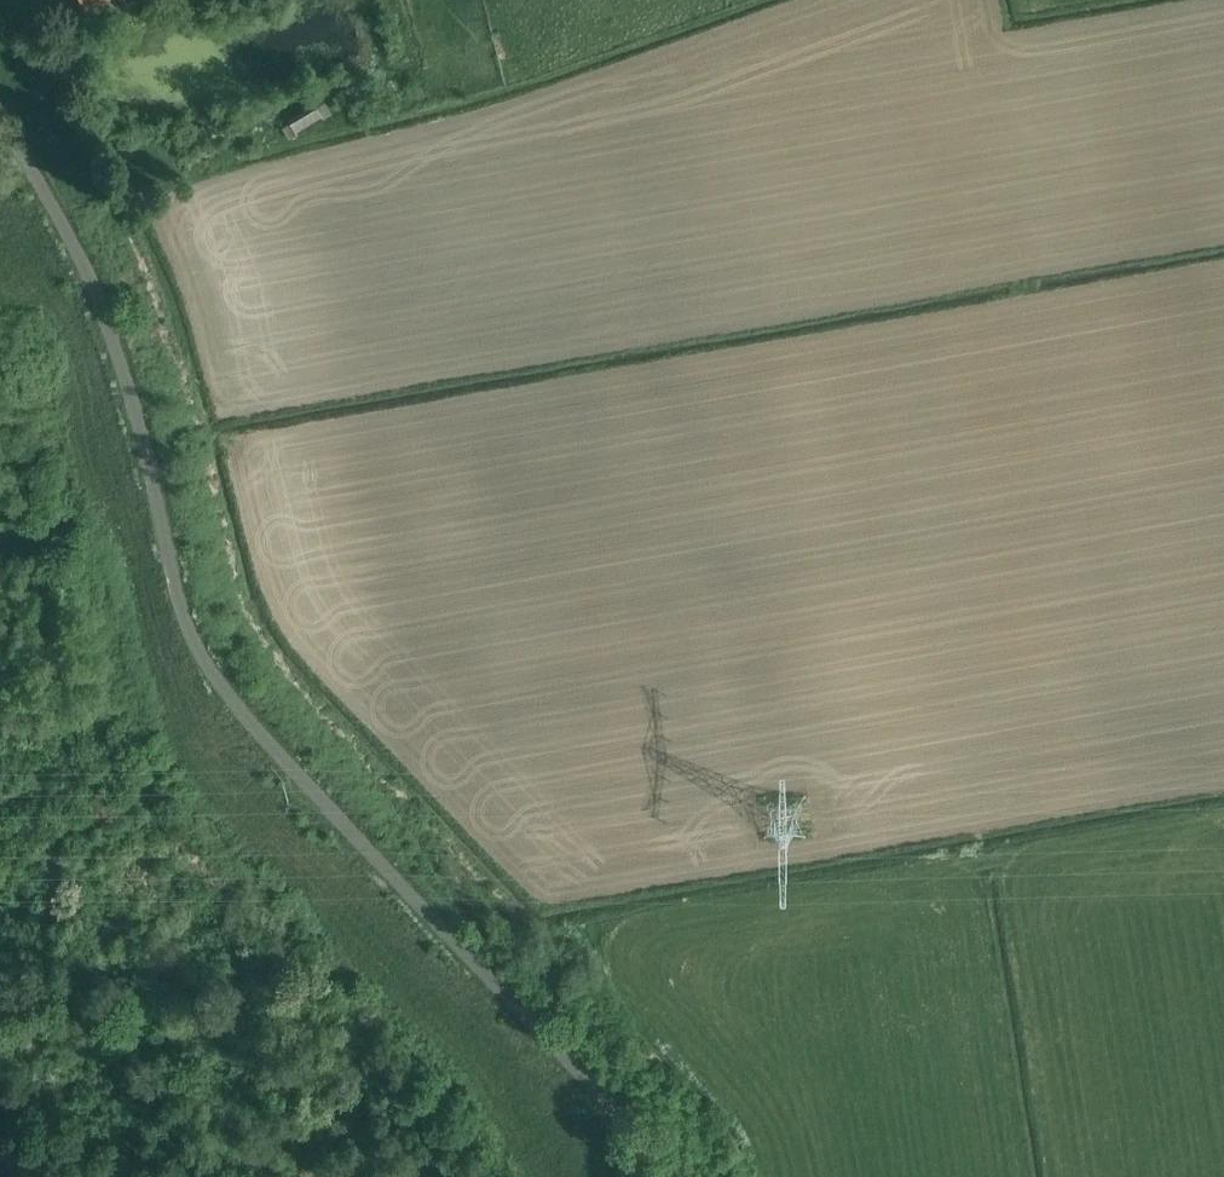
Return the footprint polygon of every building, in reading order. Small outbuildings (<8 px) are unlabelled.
[(290,120),(282,126),(290,138),(298,133),(297,130),(322,114),(323,117),(332,111),(325,99),(317,105),(314,101),(288,118),(290,120)]
